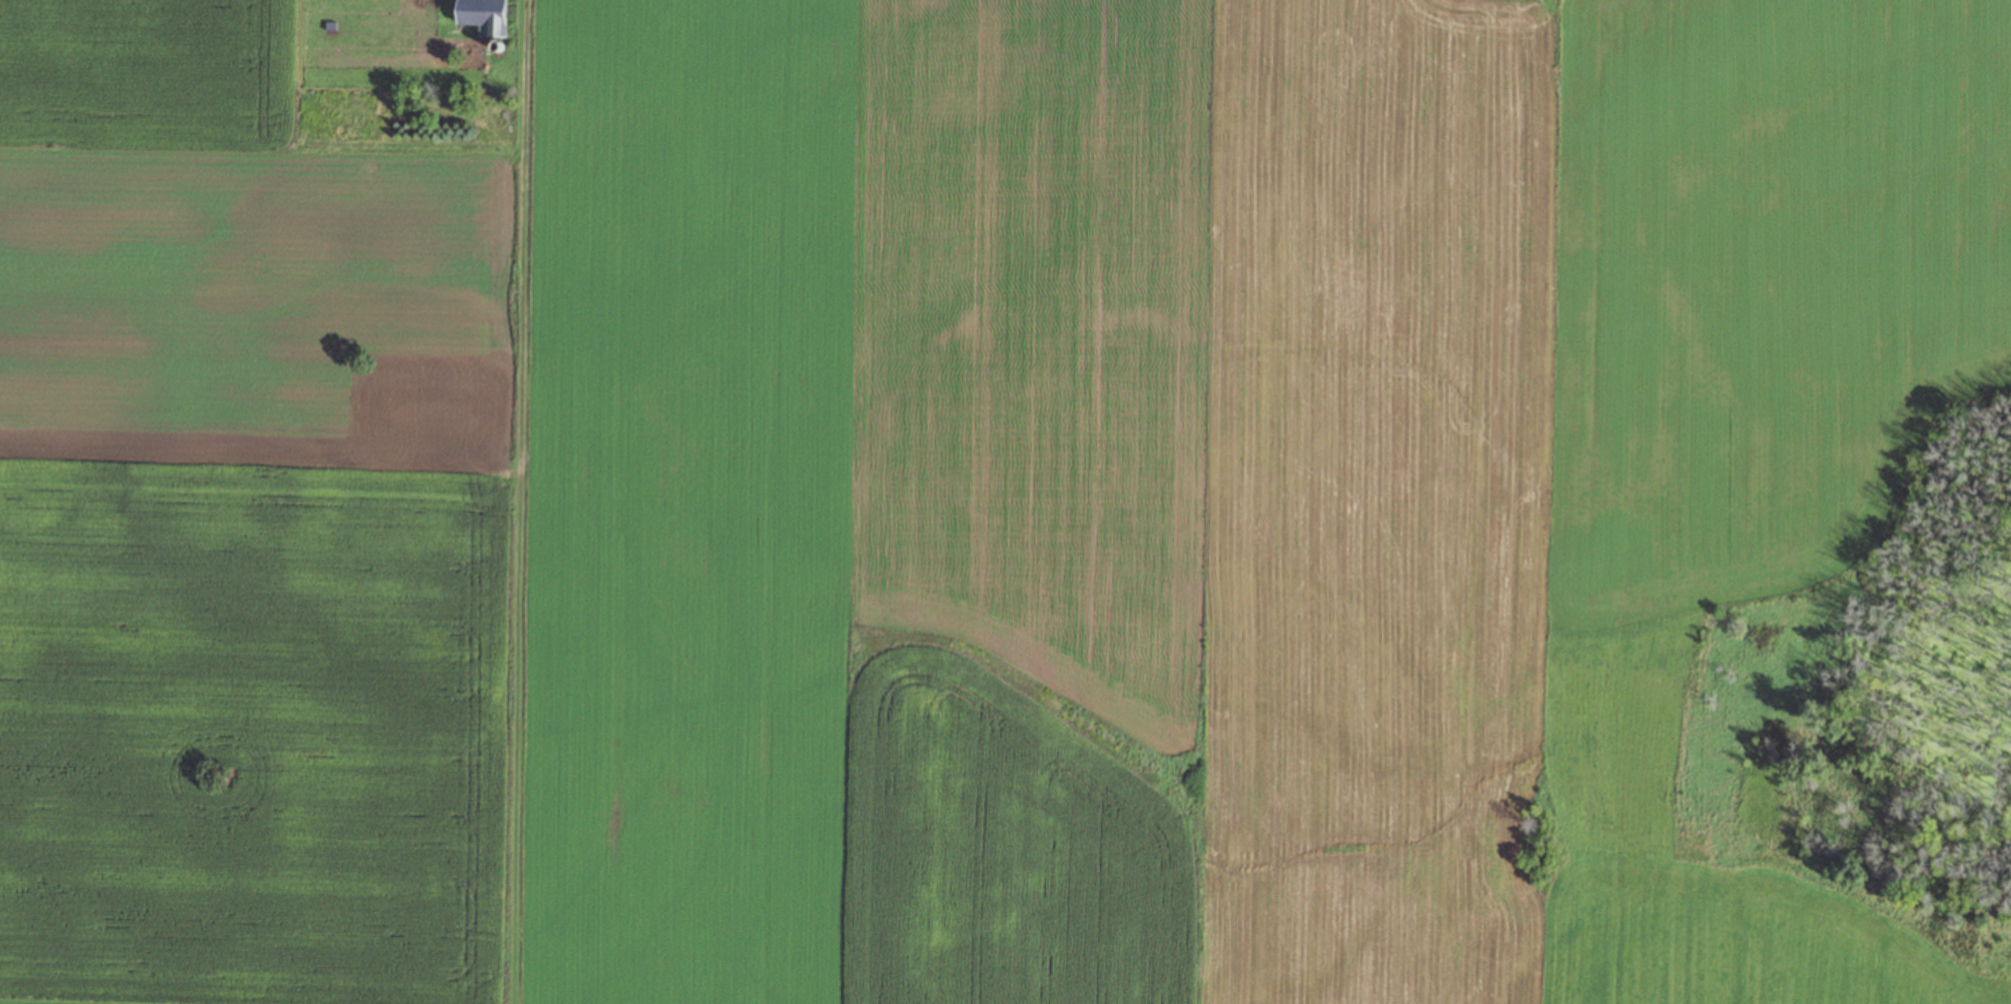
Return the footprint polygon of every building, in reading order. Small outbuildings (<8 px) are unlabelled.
[(479,22),(479,32),(503,33),(504,0),(455,0),(455,21),(479,22)]
